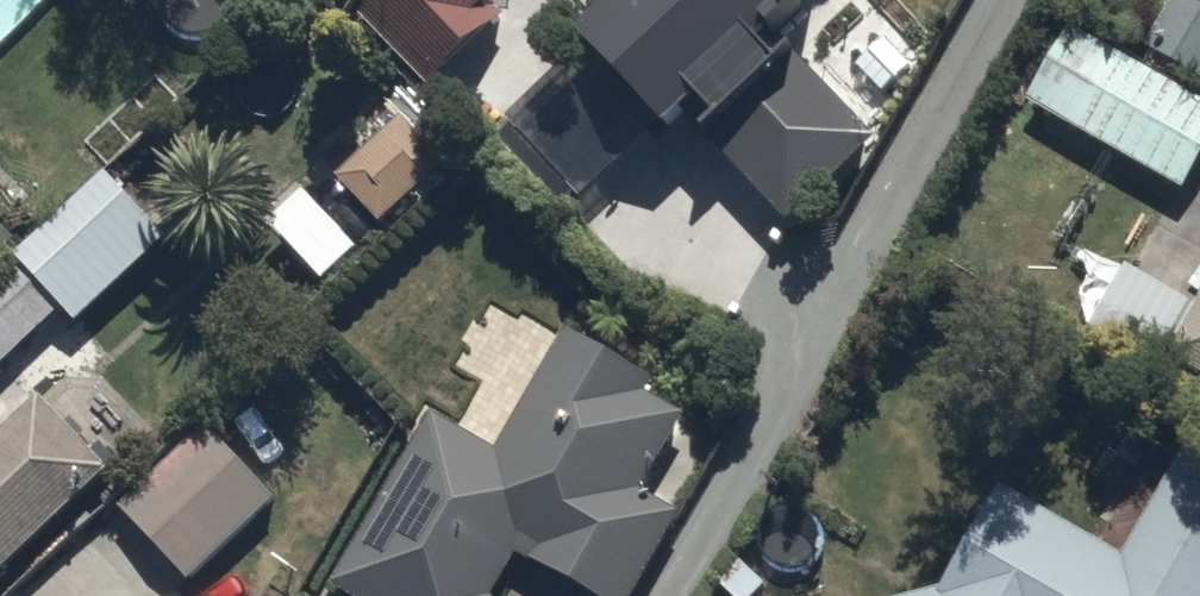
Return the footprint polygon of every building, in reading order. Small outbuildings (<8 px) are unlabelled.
[(349,22),(427,95),(509,8),(501,0),(369,0),(349,22)] [(880,137),(784,35),(822,0),(618,0),(581,34),(671,129),(692,110),(793,217),(880,137)] [(1199,70),(1199,1),(1197,0),(1171,0),(1149,39),(1199,70)] [(1143,49),(1068,6),(1019,91),(1092,133),(1188,187),(1199,166),(1199,83),(1143,49)] [(343,164),(388,211),(449,153),(404,106),(343,164)] [(109,166),(20,249),(36,266),(0,299),(0,359),(65,298),(81,314),(170,231),(109,166)] [(1175,190),(1110,304),(1167,336),(1161,346),(1187,361),(1199,369),(1199,204),(1175,190)] [(333,578),(365,595),(496,595),(524,548),(609,595),(630,595),(681,507),(643,485),(688,406),(648,384),(656,369),(572,321),(503,444),(432,404),(333,578)] [(113,463),(37,388),(0,425),(0,576),(113,463)] [(202,415),(116,496),(190,574),(276,493),(202,415)] [(1197,426),(1128,548),(1002,477),(943,580),(881,594),(882,595),(1199,595),(1199,428),(1197,426)]
